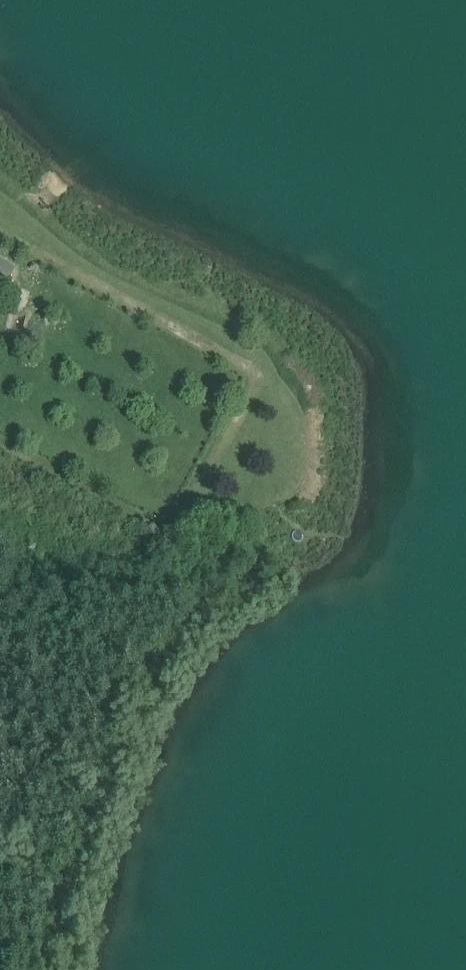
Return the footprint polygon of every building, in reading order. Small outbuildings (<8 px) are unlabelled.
[(0,265),(0,280),(6,284),(13,273),(0,265)]
